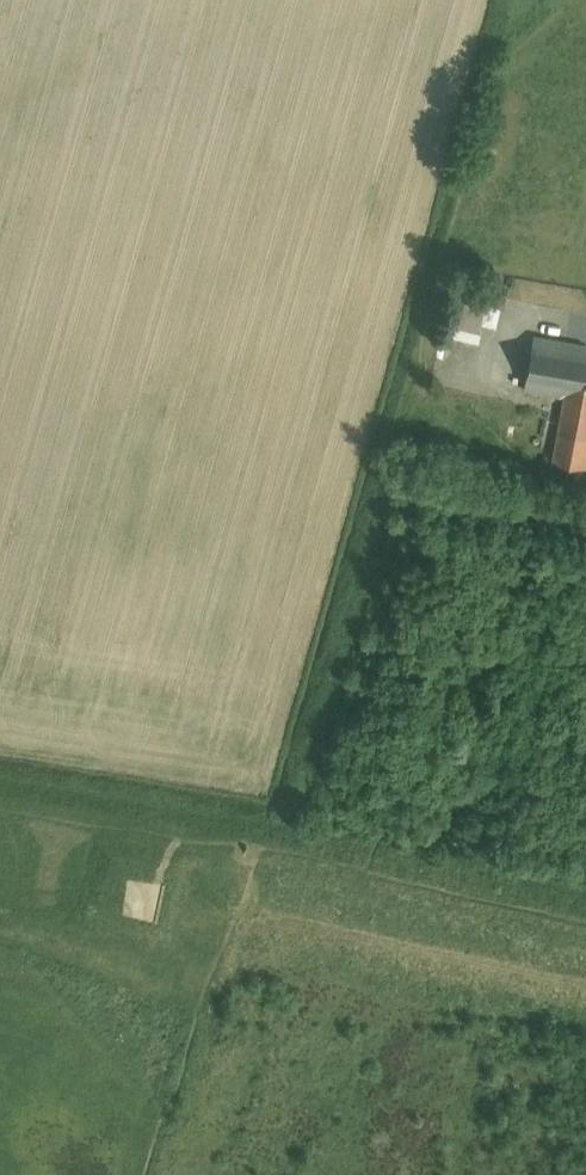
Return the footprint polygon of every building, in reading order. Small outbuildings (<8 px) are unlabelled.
[(489,288),(457,278),(445,320),(477,329),(489,288)] [(513,331),(507,374),(555,382),(545,450),(585,456),(585,342),(513,331)]
